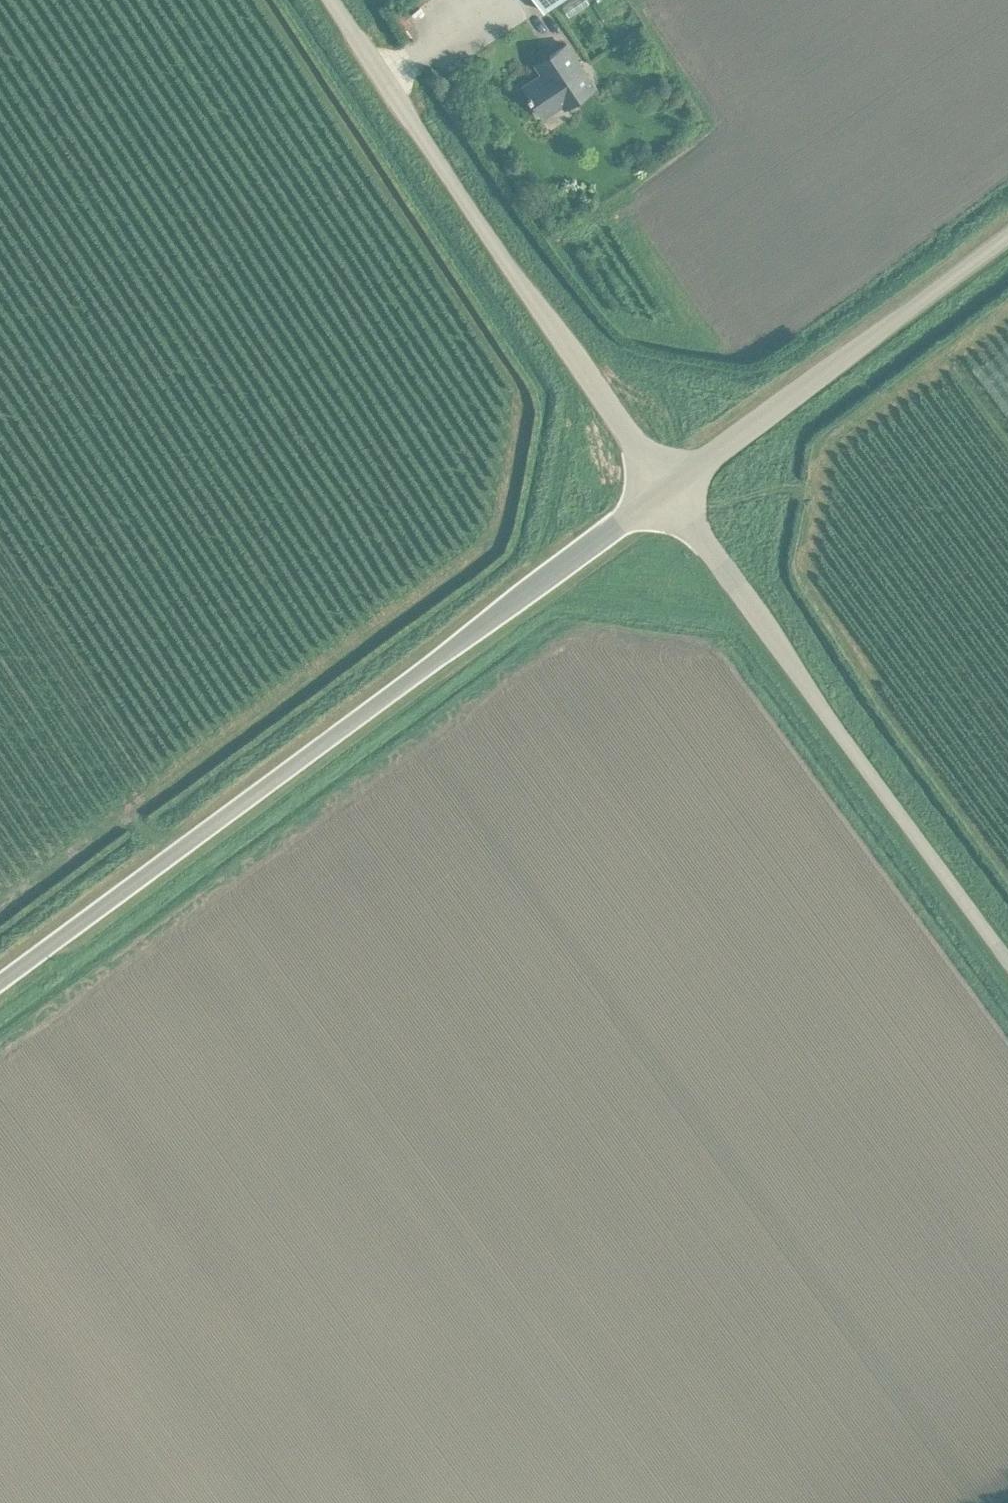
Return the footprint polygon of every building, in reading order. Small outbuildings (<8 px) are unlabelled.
[(543,11),(559,0),(536,0),(543,11)] [(551,59),(540,67),(544,72),(523,86),(528,95),(527,96),(530,100),(531,99),(535,105),(539,102),(547,114),(562,104),(564,107),(594,87),(566,44),(549,55),(551,59)]
